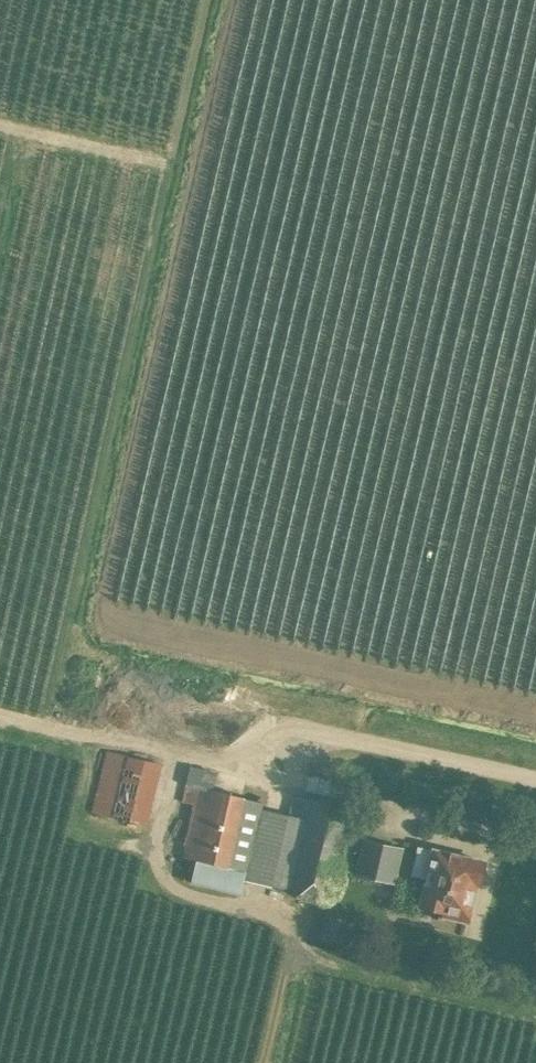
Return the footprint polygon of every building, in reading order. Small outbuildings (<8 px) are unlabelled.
[(145,823),(160,760),(105,748),(91,810),(145,823)] [(265,823),(205,824),(205,872),(266,871),(265,823)] [(396,885),(404,848),(362,838),(353,875),(396,885)] [(484,862),(433,850),(417,846),(412,876),(427,879),(420,906),(445,911),(444,917),(467,923),(476,884),(479,885),(484,862)]
